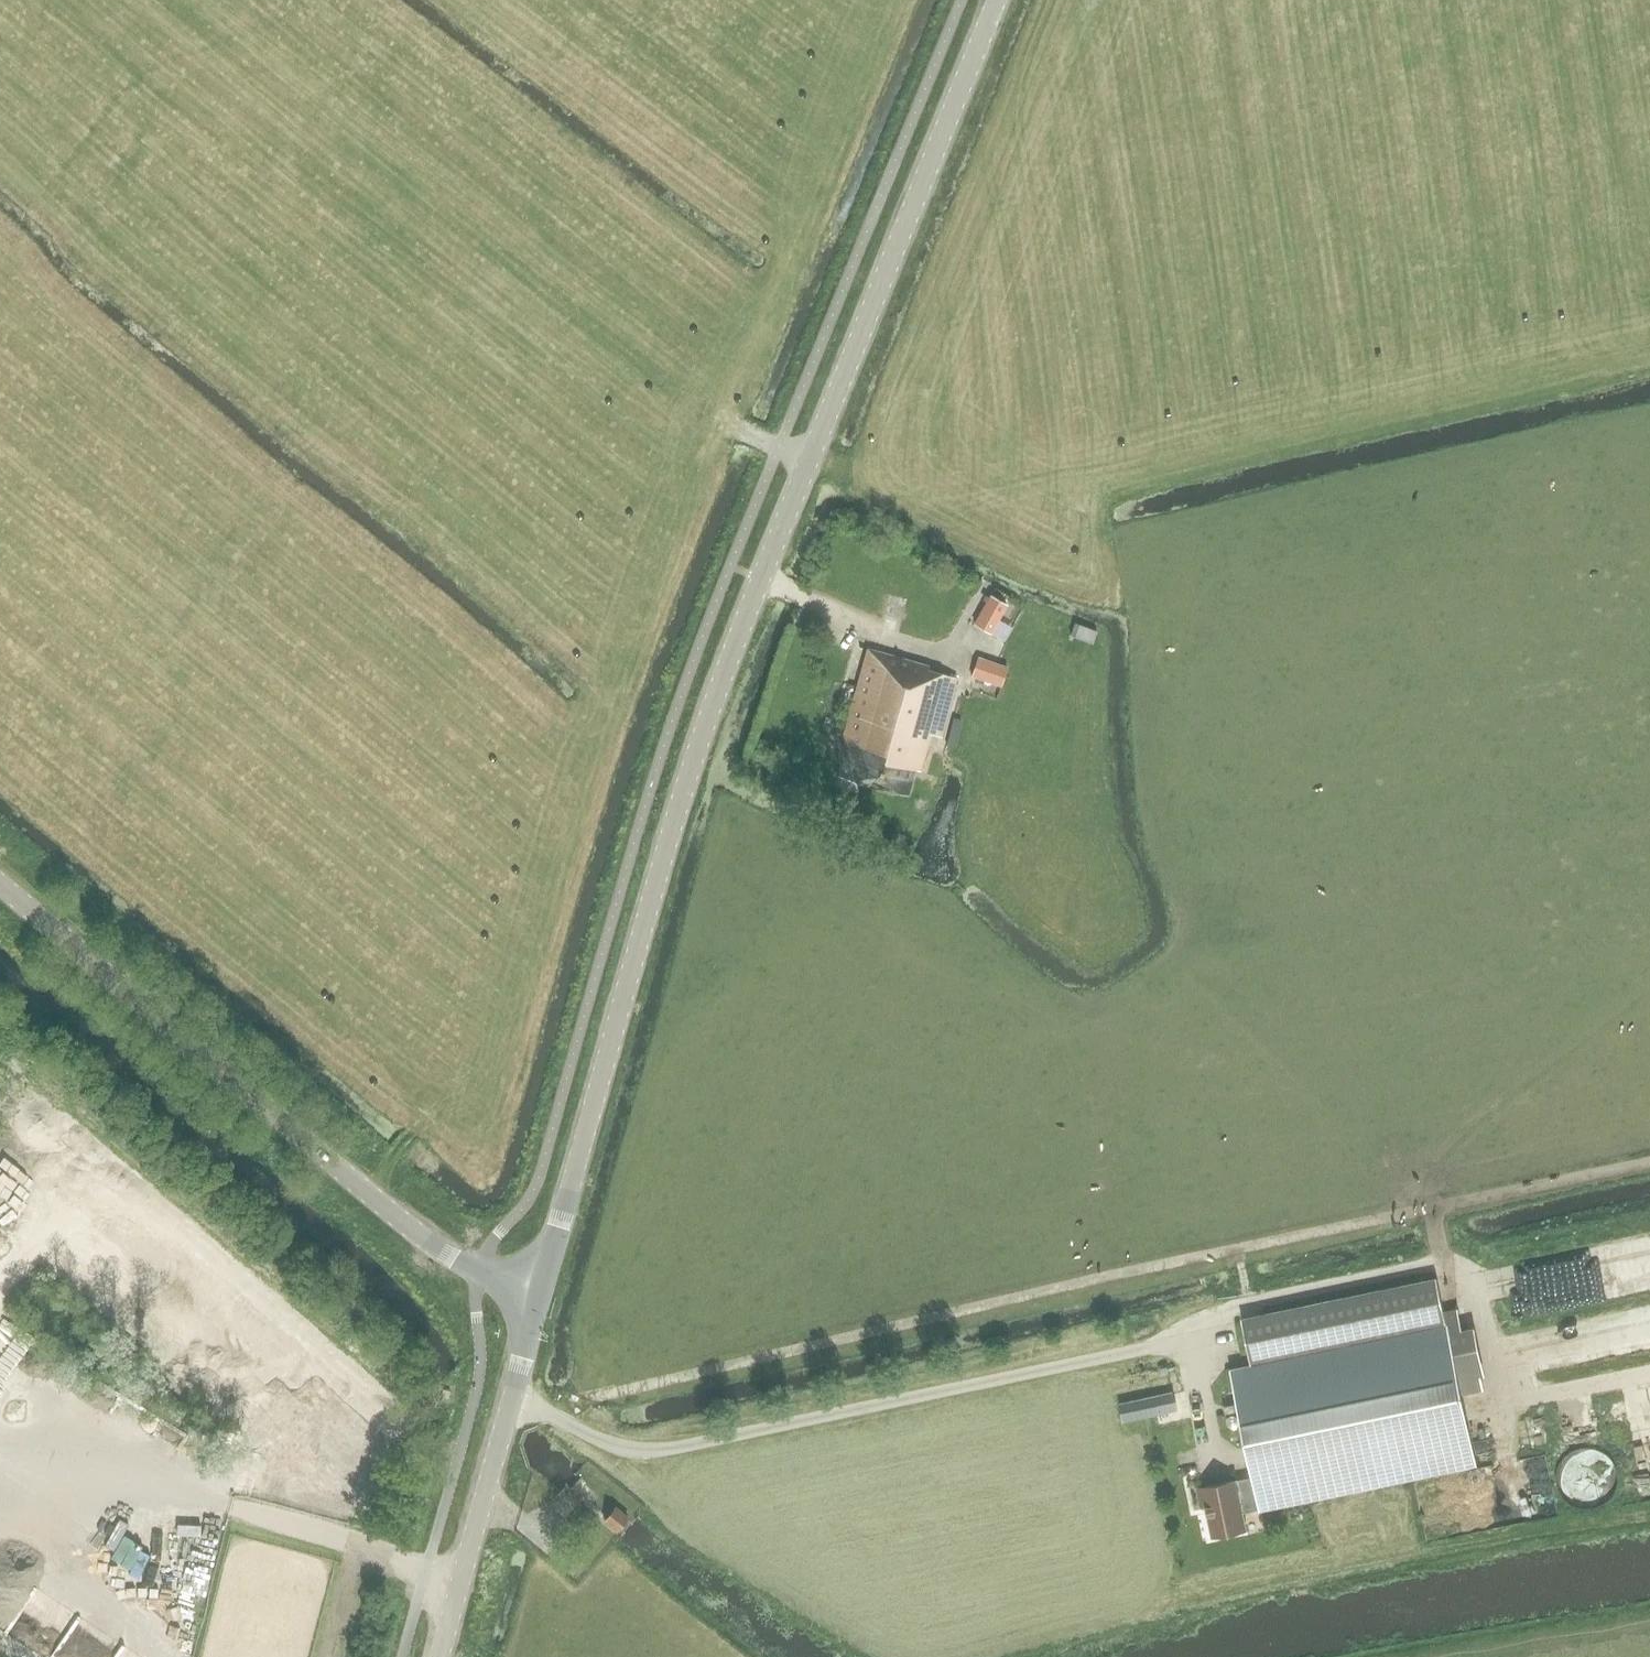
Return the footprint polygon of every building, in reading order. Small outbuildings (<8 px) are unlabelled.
[(992,631),(1006,606),(988,596),(974,621),(992,631)] [(1094,644),(1098,630),(1075,622),(1070,635),(1094,644)] [(941,737),(957,678),(928,669),(929,666),(867,648),(836,761),(842,762),(839,774),(908,793),(915,769),(921,770),(931,734),(941,737)] [(998,686),(1003,669),(976,659),(970,677),(998,686)] [(1240,1409),(1254,1476),(1198,1488),(1202,1508),(1207,1506),(1214,1537),(1246,1530),(1242,1513),(1261,1509),(1476,1464),(1461,1392),(1484,1387),(1471,1328),(1462,1330),(1458,1308),(1444,1311),(1437,1278),(1242,1319),(1252,1365),(1232,1369),(1239,1403),(1224,1406),(1226,1412),(1240,1409)] [(449,1399),(451,1390),(443,1388),(440,1397),(449,1399)] [(1561,1457),(1583,1504),(1624,1485),(1602,1438),(1561,1457)] [(617,1530),(628,1517),(615,1507),(604,1520),(617,1530)] [(189,1615),(193,1594),(167,1589),(163,1610),(189,1615)]
